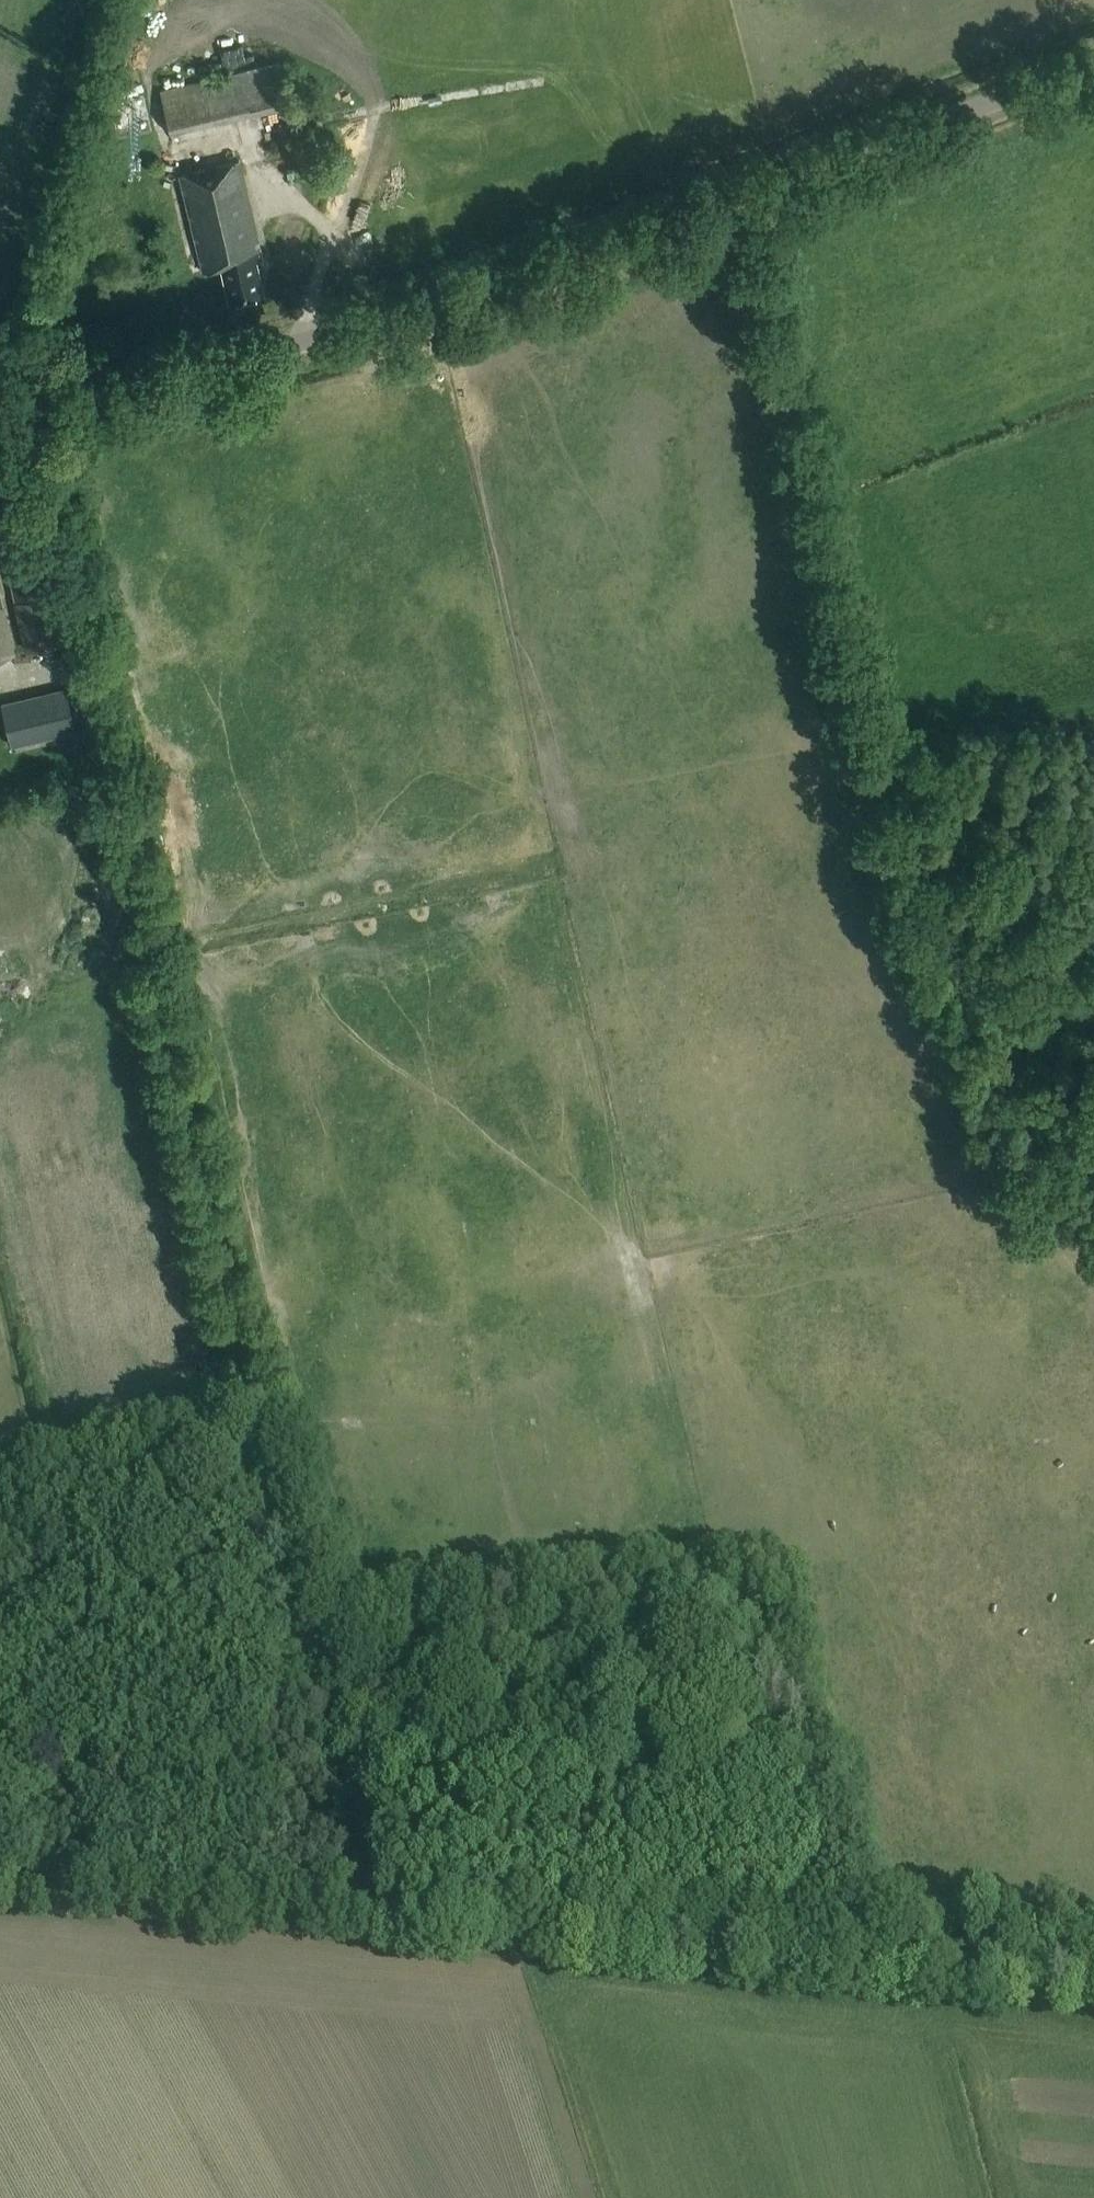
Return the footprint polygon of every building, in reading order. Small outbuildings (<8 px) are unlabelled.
[(280,63),(160,91),(163,104),(149,107),(159,151),(175,148),(172,135),(291,107),(280,63)] [(254,263),(261,262),(239,164),(181,177),(203,274),(223,270),(230,303),(261,296),(254,263)] [(47,596),(37,552),(7,559),(28,651),(65,643),(54,594),(47,596)] [(13,655),(0,601),(0,658),(13,655)] [(65,689),(2,704),(12,748),(76,733),(65,689)]
